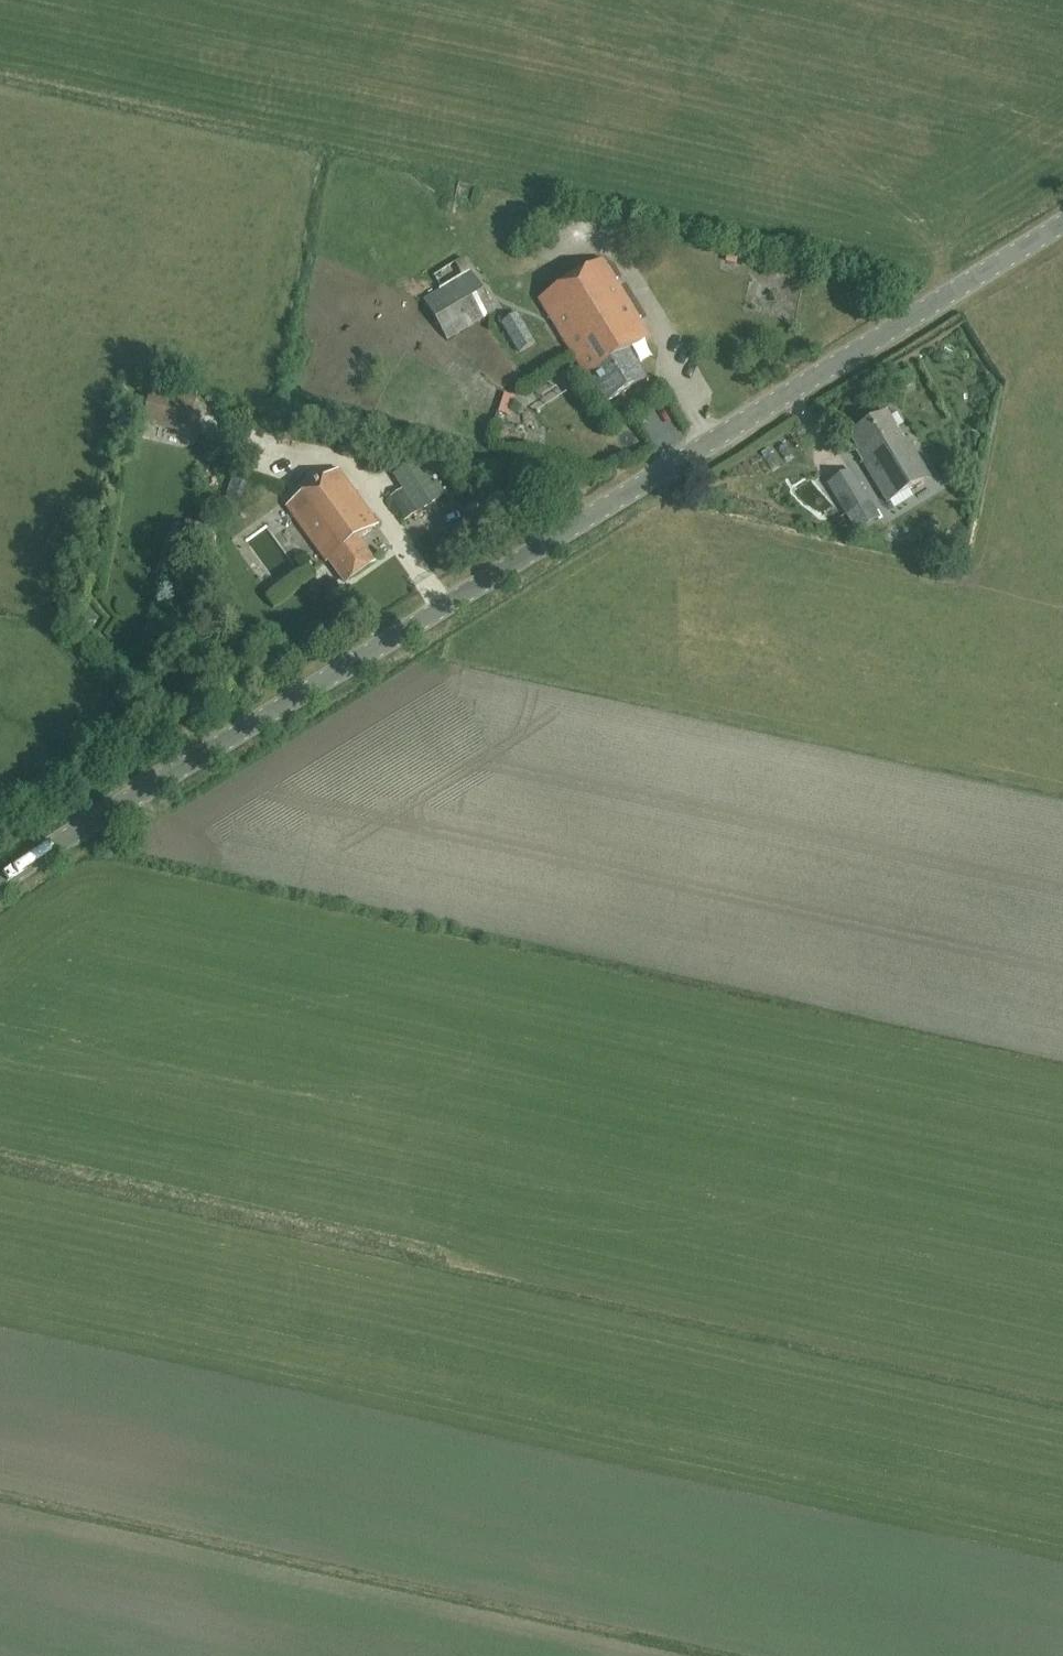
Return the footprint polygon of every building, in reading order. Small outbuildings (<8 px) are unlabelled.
[(589,374),(606,401),(644,378),(628,352),(650,338),(603,261),(540,300),(587,376),(589,374)] [(447,339),(495,311),(471,271),(423,299),(447,339)] [(519,353),(535,342),(518,313),(502,322),(519,353)] [(453,351),(457,357),(458,356),(463,364),(477,356),(469,342),(453,351)] [(188,434),(196,400),(150,389),(142,422),(188,434)] [(930,477),(905,436),(902,438),(886,412),(851,434),(861,450),(857,453),(863,462),(888,503),(930,477)] [(418,513),(445,493),(437,482),(432,485),(416,460),(393,474),(418,513)] [(329,560),(345,583),(374,562),(358,539),(377,525),(337,469),(286,506),(326,561),(329,560)] [(847,515),(870,500),(851,470),(828,484),(847,515)] [(241,498),(248,479),(234,475),(228,494),(241,498)] [(284,541),(261,542),(264,571),(286,569),(284,541)]
